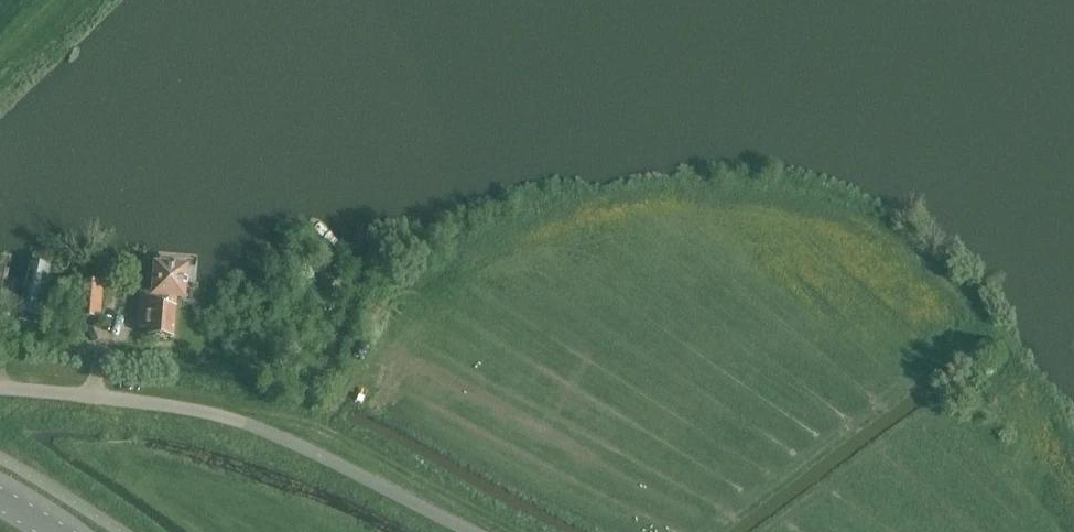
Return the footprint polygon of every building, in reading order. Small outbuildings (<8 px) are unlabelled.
[(48,266),(28,263),(20,310),(39,314),(48,266)] [(141,292),(137,329),(146,329),(146,336),(173,339),(174,339),(177,308),(176,308),(177,301),(185,302),(187,288),(186,287),(186,281),(187,281),(189,266),(160,264),(153,263),(150,293),(141,292)] [(20,282),(10,280),(12,270),(0,268),(0,310),(15,313),(20,282)] [(100,320),(103,285),(81,283),(78,318),(100,320)]
